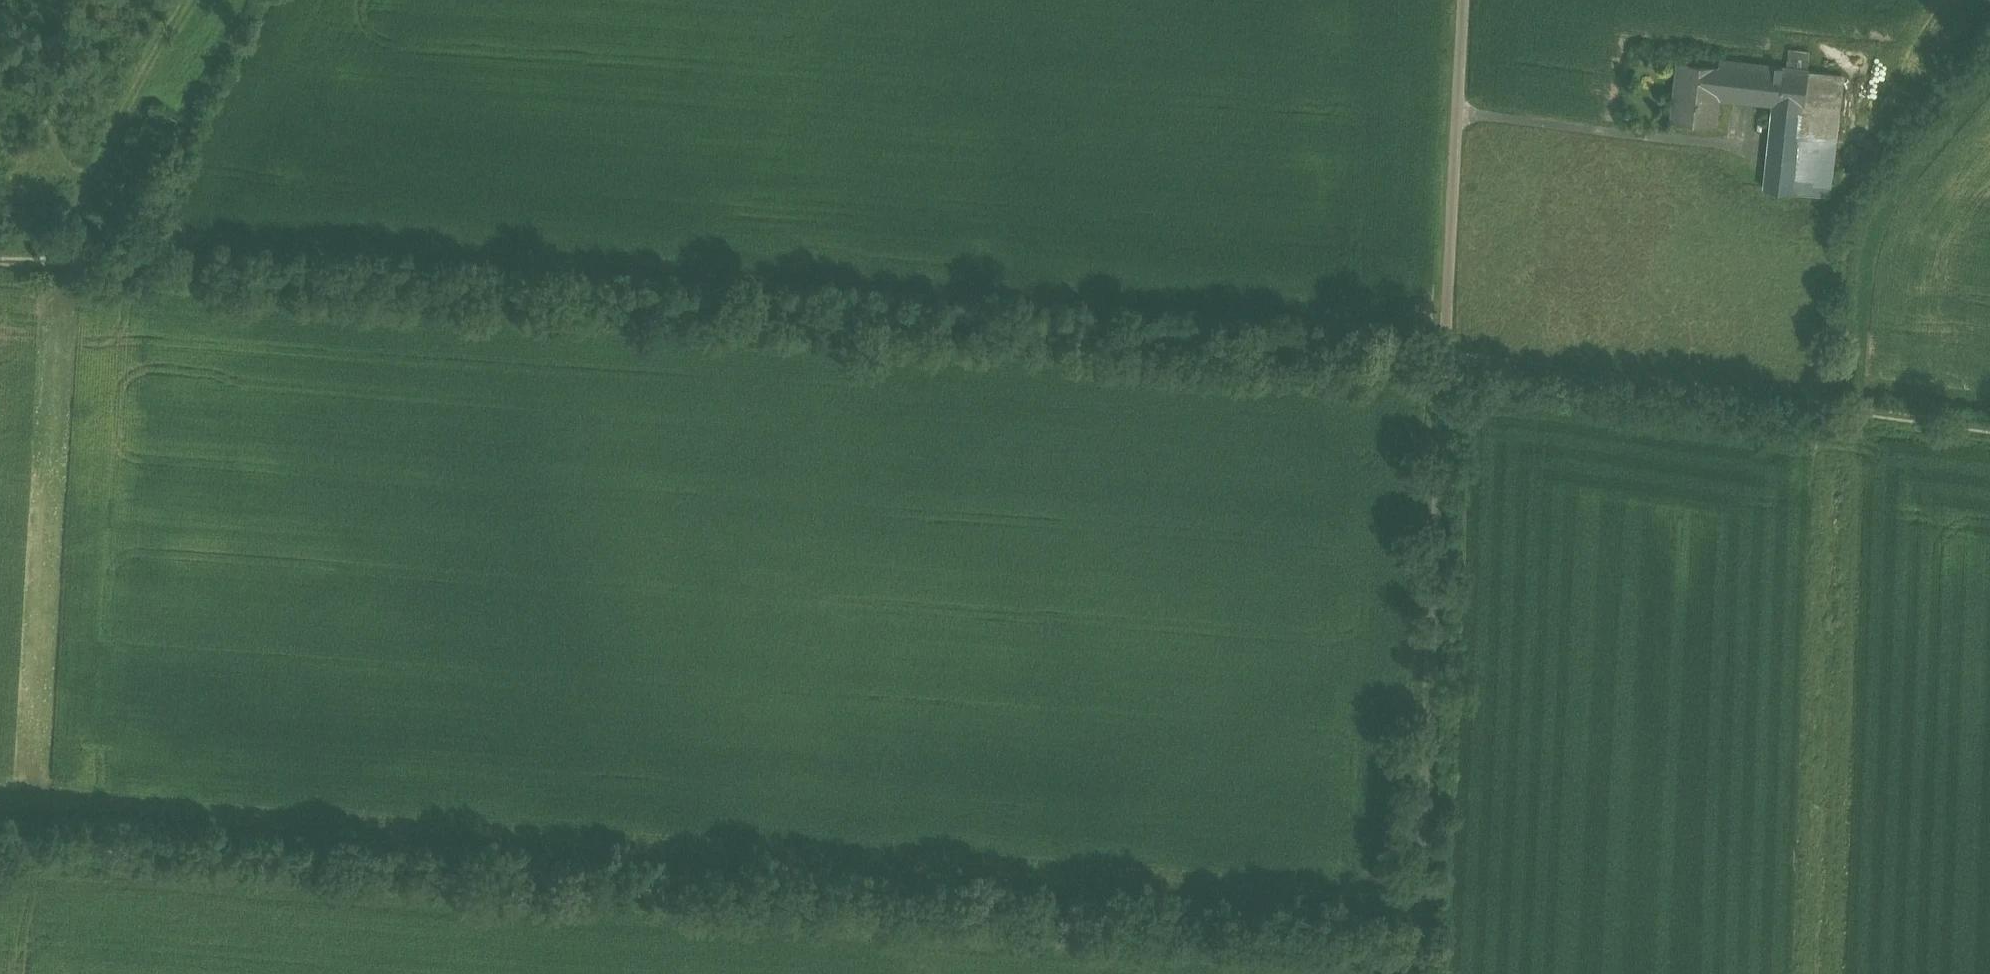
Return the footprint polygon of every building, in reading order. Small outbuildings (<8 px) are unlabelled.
[(1811,51),(1790,49),(1788,67),(1809,69),(1811,51)] [(1788,67),(1721,59),(1721,65),(1722,65),(1718,97),(1749,100),(1750,96),(1775,99),(1765,188),(1828,195),(1843,73),(1809,69),(1788,67)] [(1721,65),(1682,60),(1675,118),(1715,122),(1718,97),(1722,65),(1721,65)]
